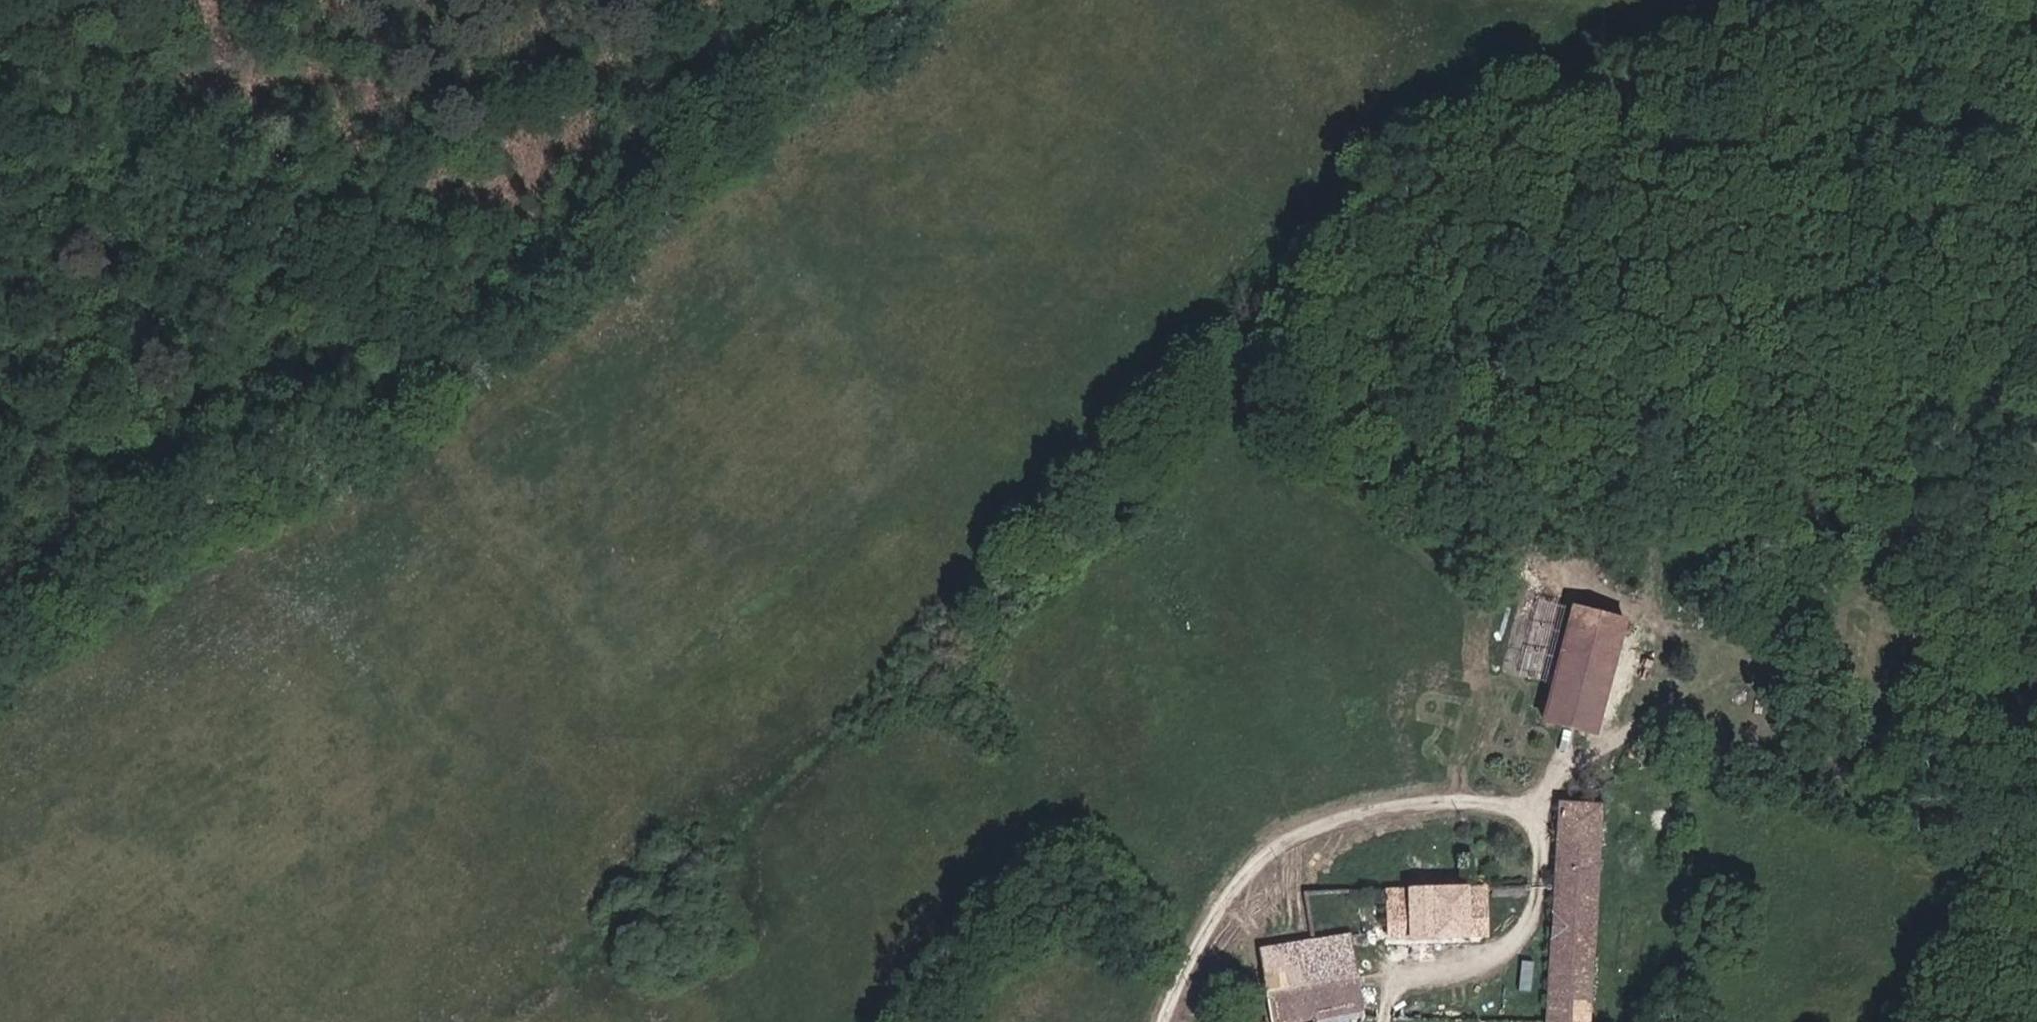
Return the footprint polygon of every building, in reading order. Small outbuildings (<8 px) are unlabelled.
[(1553,686),(1573,609),(1538,600),(1518,677),(1553,686)] [(1594,734),(1624,622),(1573,609),(1553,686),(1544,721),(1594,734)] [(1601,806),(1559,803),(1546,1021),(1588,1021),(1601,806)] [(1485,936),(1484,888),(1387,891),(1388,939),(1485,936)] [(1350,936),(1259,951),(1271,1021),(1362,1021),(1363,1019),(1350,936)]
